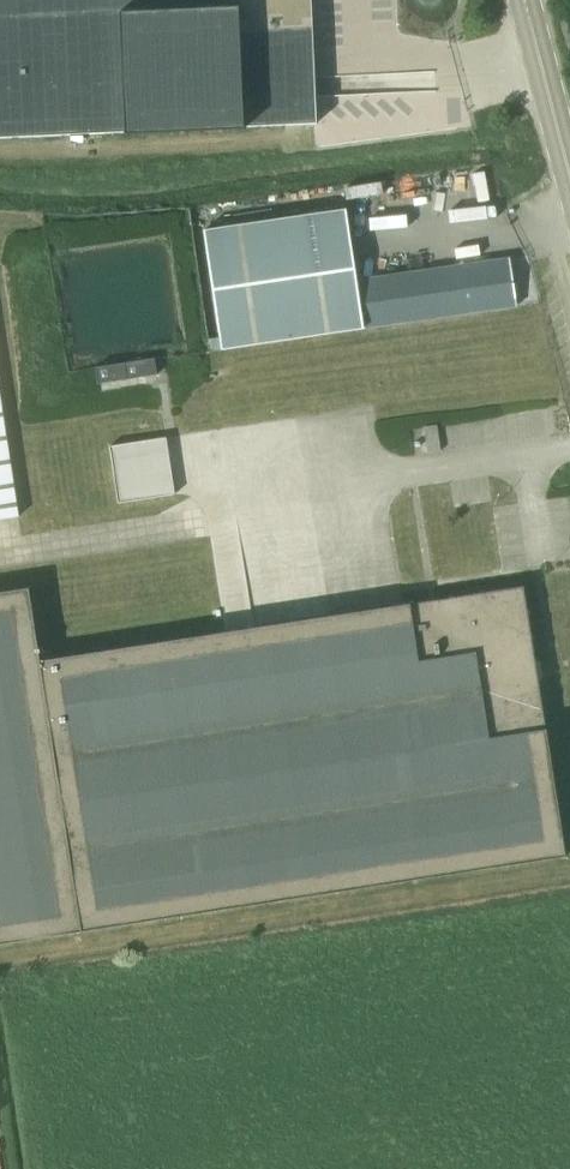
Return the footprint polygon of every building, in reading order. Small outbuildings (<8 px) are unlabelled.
[(317,124),(311,0),(0,0),(0,138),(317,124)] [(510,259),(356,281),(346,210),(205,230),(222,349),(517,307),(510,259)] [(156,374),(154,358),(95,367),(98,383),(156,374)] [(18,517),(0,399),(0,520),(18,517)] [(437,425),(424,427),(427,454),(441,452),(437,425)] [(166,438),(109,447),(118,504),(175,495),(166,438)] [(565,857),(538,682),(543,676),(535,670),(541,663),(535,658),(524,587),(40,661),(28,589),(0,593),(0,944),(565,857)]
